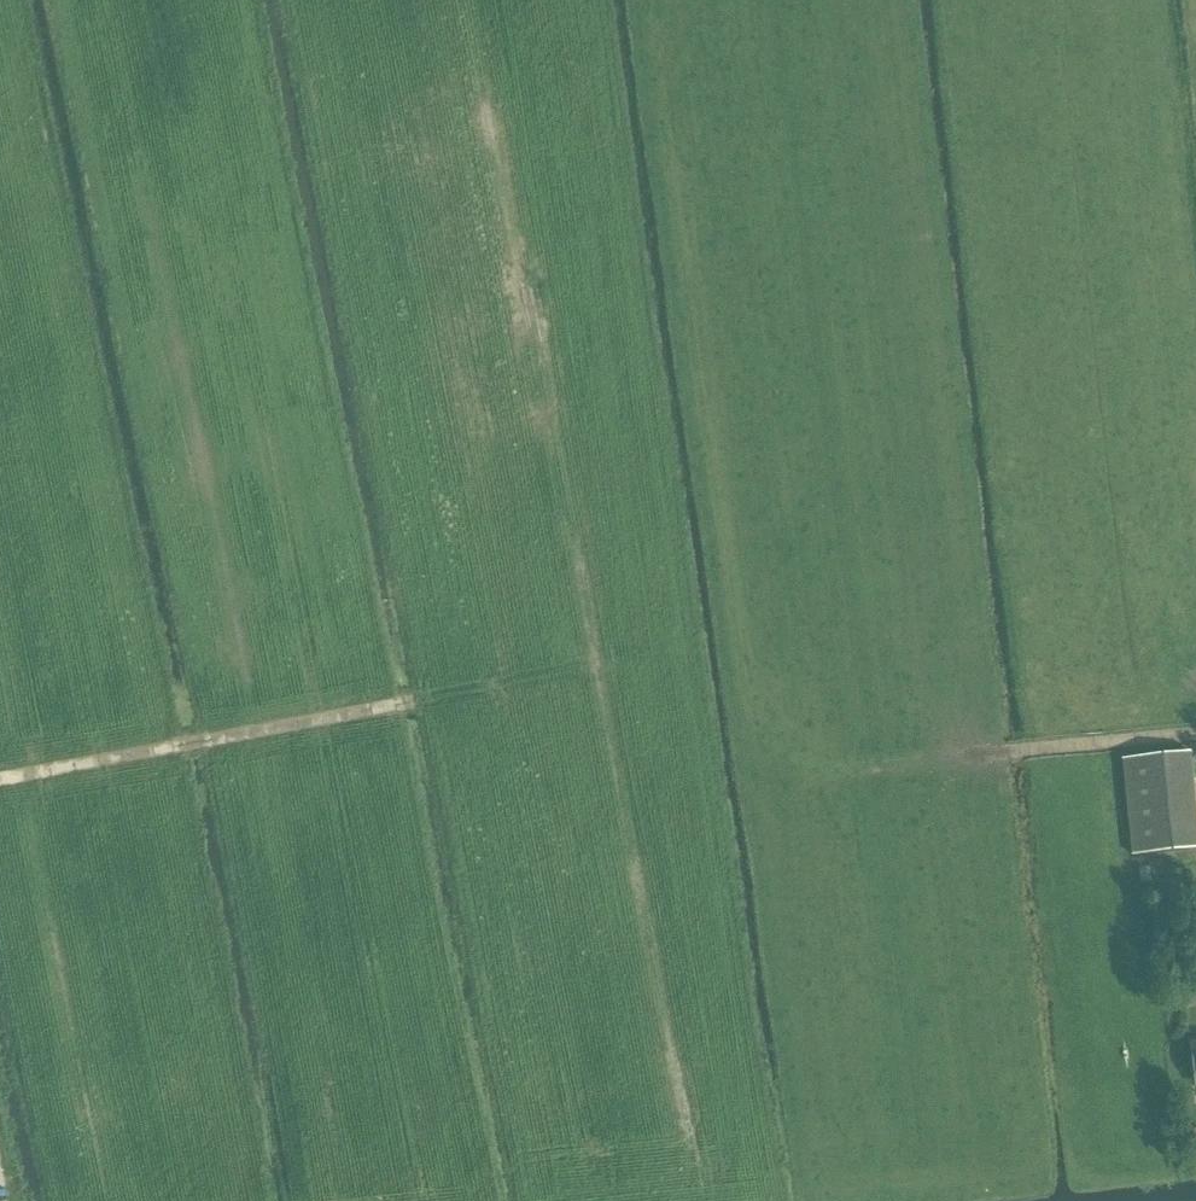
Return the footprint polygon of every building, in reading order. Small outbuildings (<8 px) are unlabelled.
[(1131,858),(1195,852),(1195,816),(1190,753),(1122,760),(1131,858)]
